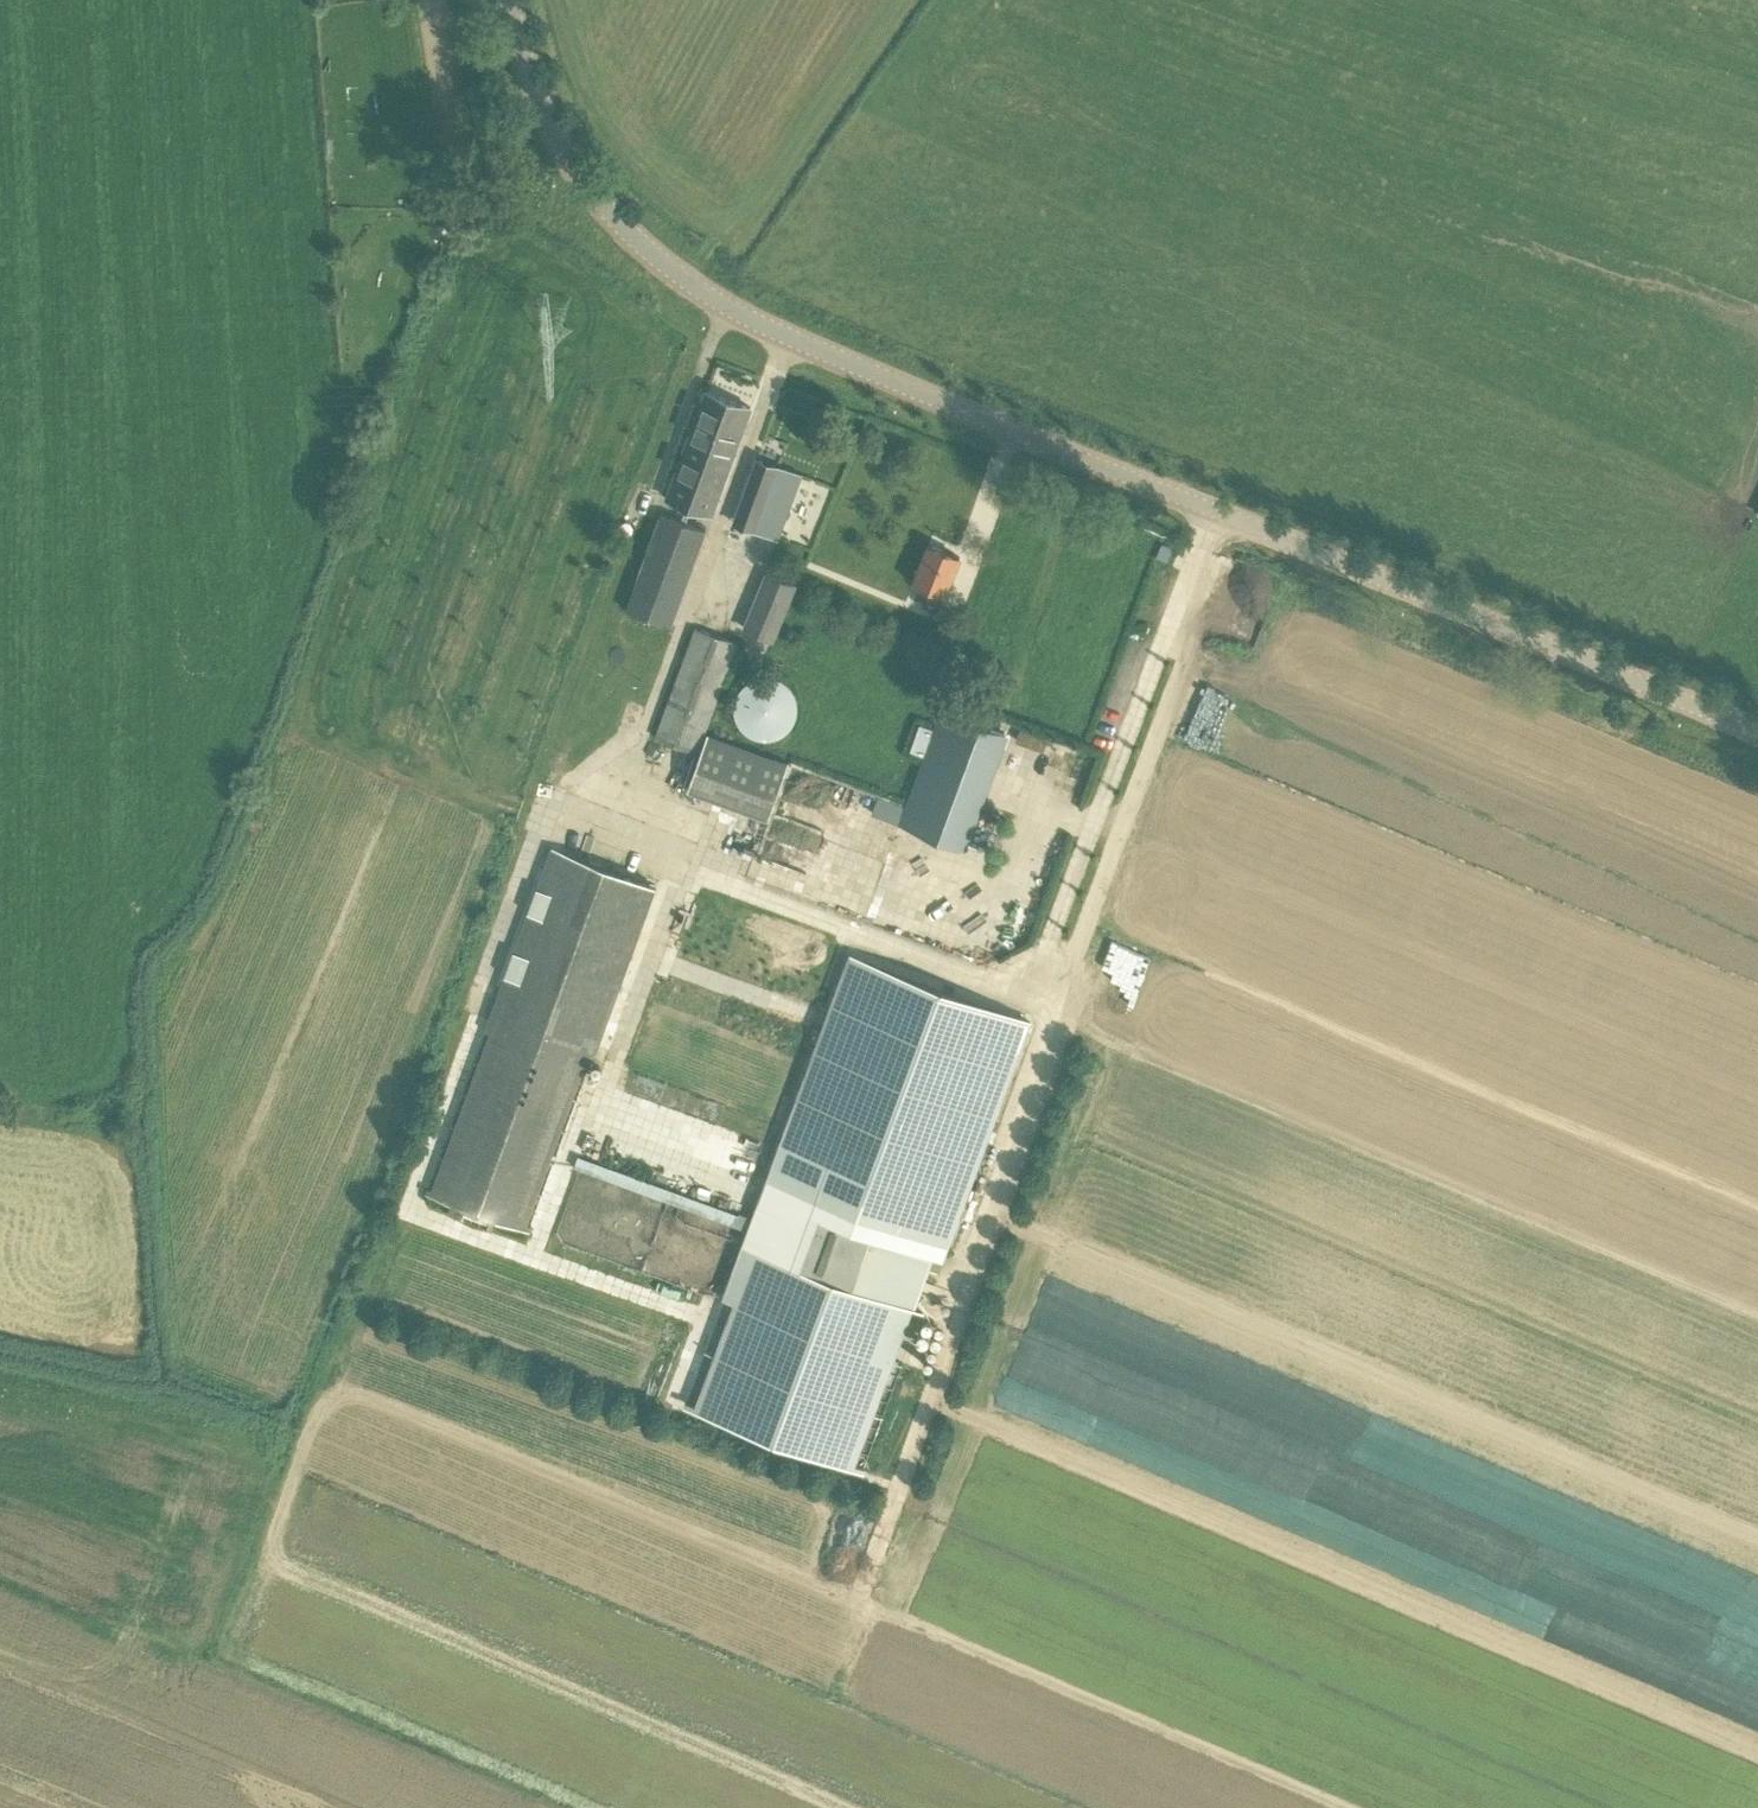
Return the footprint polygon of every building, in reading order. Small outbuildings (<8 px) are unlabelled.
[(667,496),(712,513),(751,405),(706,388),(667,496)] [(734,521),(778,537),(802,472),(758,456),(734,521)] [(707,528),(660,511),(626,608),(672,624),(707,528)] [(929,542),(914,580),(928,586),(921,604),(937,610),(943,592),(945,593),(960,556),(929,542)] [(1162,542),(1157,556),(1167,560),(1172,546),(1162,542)] [(764,571),(741,625),(772,639),(795,584),(764,571)] [(738,642),(695,625),(654,734),(699,751),(738,642)] [(798,710),(798,706),(798,702),(798,699),(797,697),(796,694),(795,691),(794,689),(792,686),(789,683),(788,682),(785,680),(782,678),(779,676),(776,675),(773,674),(770,674),(766,674),(763,674),(760,674),(756,675),(754,676),(751,677),(748,679),(746,680),(744,683),(742,685),(740,688),(738,691),(737,693),(736,696),(735,699),(734,702),(734,705),(734,707),(734,710),(735,714),(736,717),(737,720),(739,723),(740,725),(742,727),(745,730),(747,732),(750,734),(753,735),(756,736),(762,738),(765,738),(768,738),(772,738),(774,737),(777,736),(779,735),(782,733),(785,732),(788,729),(790,727),(792,725),(794,722),(795,719),(796,717),(797,714),(798,710)] [(1010,732),(941,707),(899,822),(966,847),(1010,732)] [(770,817),(789,763),(708,734),(689,788),(770,817)] [(656,889),(552,850),(429,1190),(451,1198),(443,1213),(510,1236),(514,1221),(533,1228),(656,889)] [(1031,1019),(852,954),(688,1404),(867,1469),(1031,1019)]
